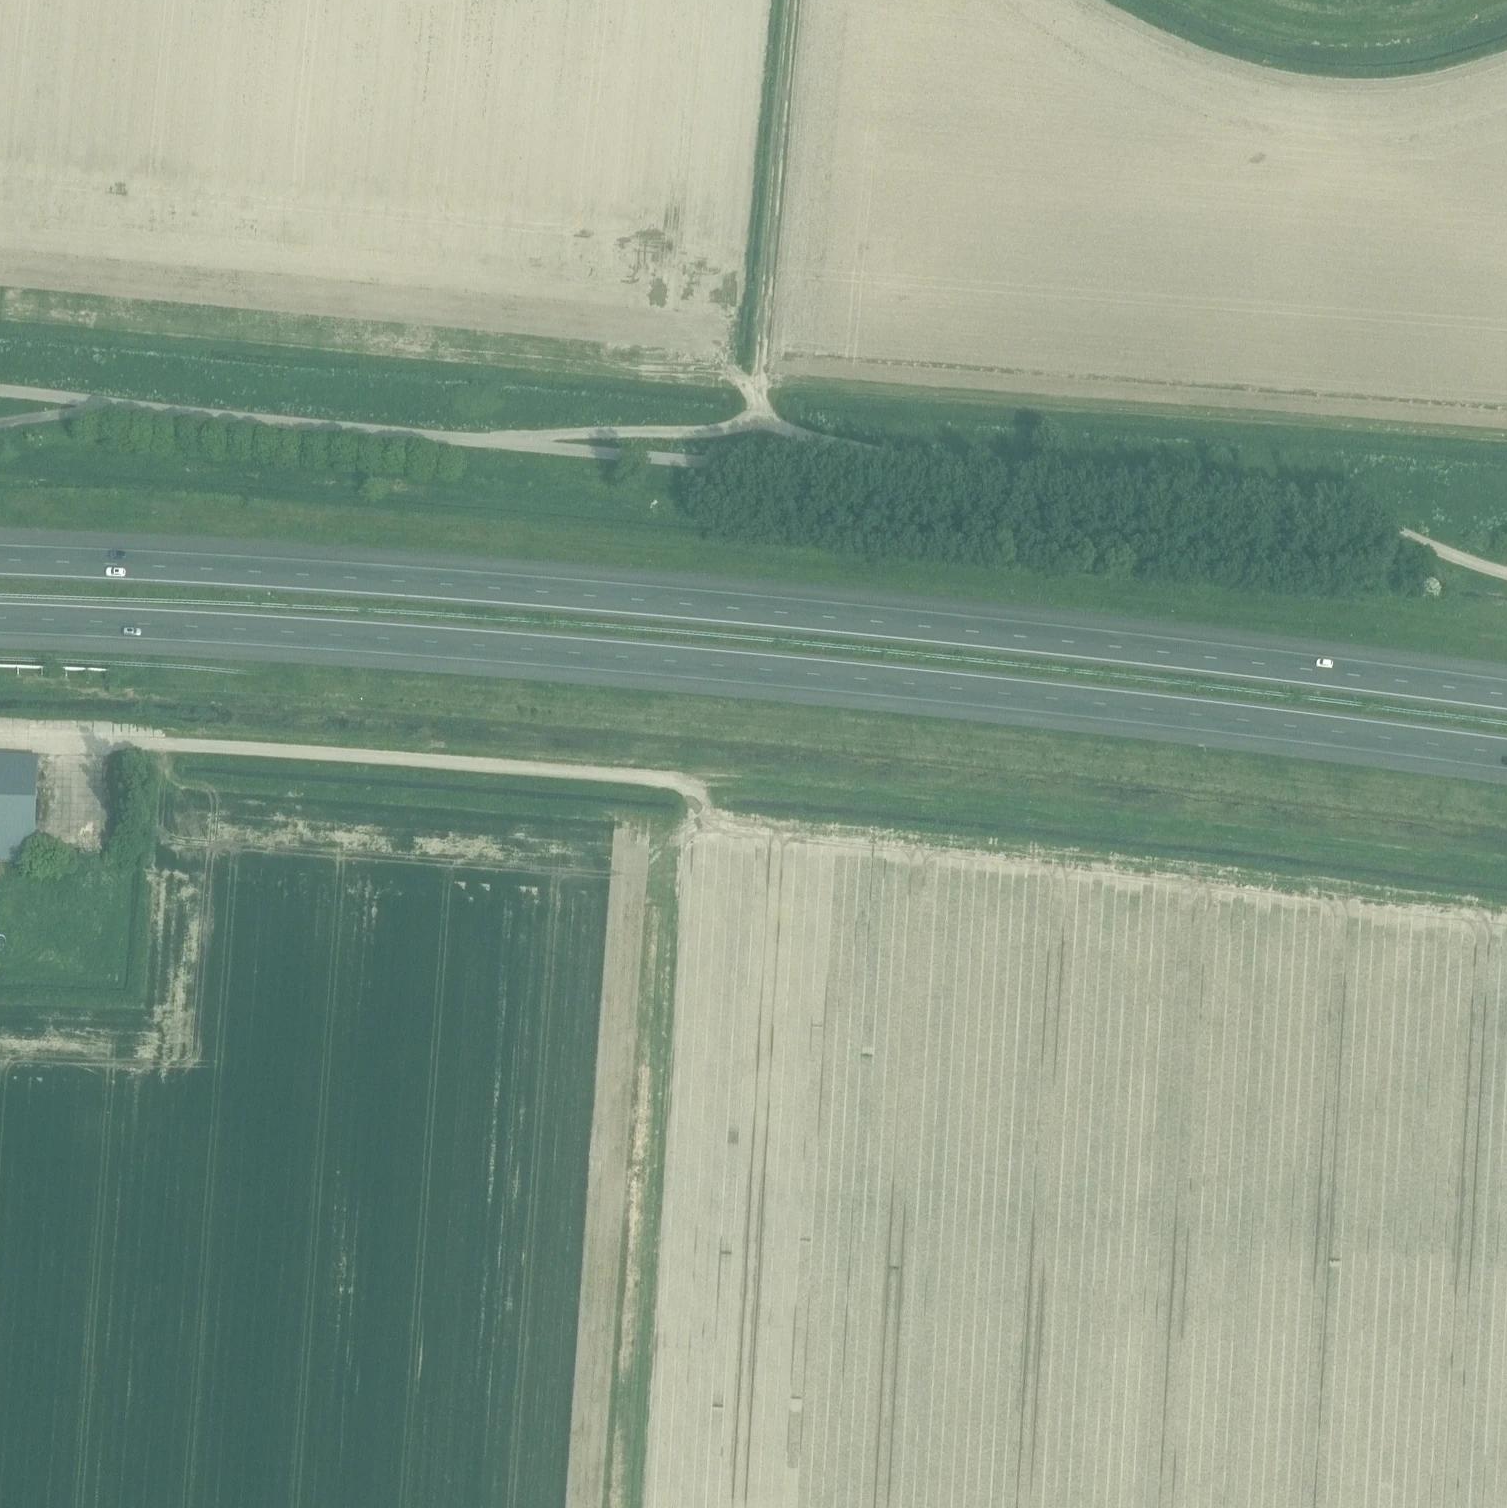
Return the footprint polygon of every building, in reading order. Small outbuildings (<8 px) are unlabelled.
[(35,863),(38,759),(0,757),(0,862),(35,863)]
